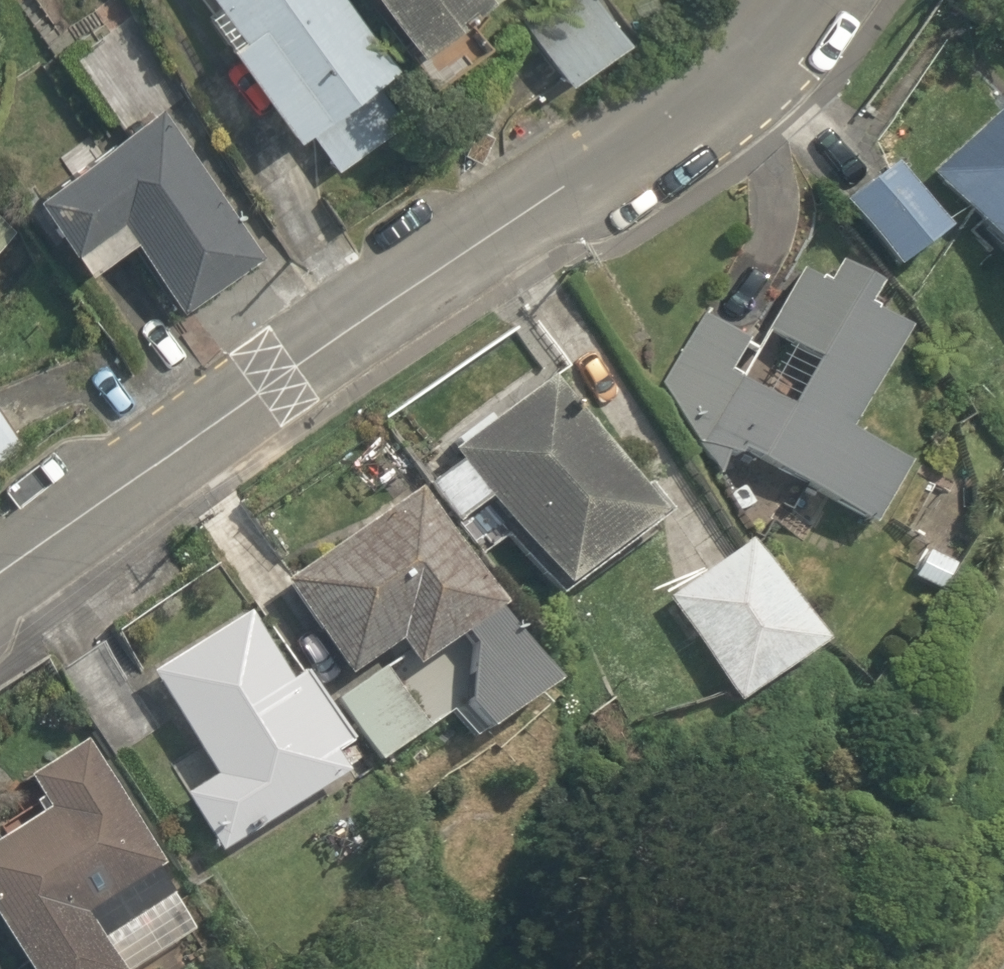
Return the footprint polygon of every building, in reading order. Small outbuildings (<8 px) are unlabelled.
[(390,63),(345,0),(206,0),(209,4),(199,11),(220,40),(216,43),(282,134),(299,122),(330,168),(399,122),(371,75),(390,63)] [(403,48),(470,0),(370,0),(403,48)] [(620,38),(594,0),(541,0),(515,17),(558,80),(620,38)] [(257,253),(154,100),(21,188),(74,267),(123,235),(173,309),(257,253)] [(923,174),(1003,266),(1003,101),(923,174)] [(886,166),(837,202),(885,269),(934,230),(932,227),(945,217),(927,195),(915,205),(886,166)] [(10,228),(0,219),(0,238),(10,228)] [(737,450),(867,527),(903,462),(841,429),(900,328),(860,303),(872,285),(832,262),(821,281),(796,268),(762,331),(809,358),(783,405),(726,375),(745,339),(699,315),(662,384),(696,443),(734,457),(737,450)] [(646,516),(540,380),(447,452),(454,461),(423,484),(455,524),(481,503),(550,591),(646,516)] [(21,450),(0,421),(0,465),(21,450)] [(476,731),(541,683),(490,610),(495,606),(414,488),(278,583),(344,676),(393,641),(411,667),(458,635),(467,646),(460,706),(476,731)] [(741,542),(660,598),(733,701),(813,645),(741,542)] [(951,565),(926,550),(910,578),(936,592),(951,565)] [(285,681),(243,612),(142,672),(208,775),(176,795),(213,855),(342,774),(331,755),(350,742),(303,672),(285,681)] [(422,729),(379,667),(331,699),(373,762),(422,729)] [(0,832),(0,946),(14,968),(127,968),(193,930),(154,868),(159,865),(81,739),(20,775),(34,799),(26,803),(33,813),(0,832)]
